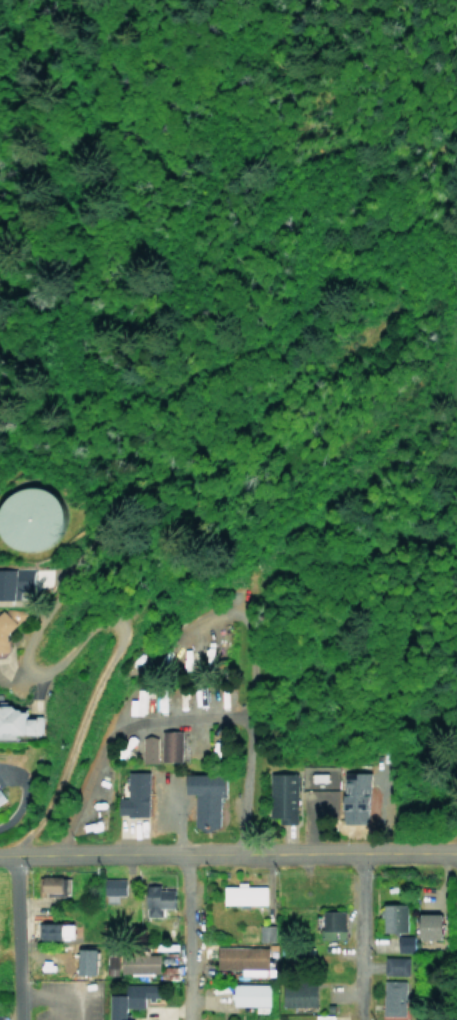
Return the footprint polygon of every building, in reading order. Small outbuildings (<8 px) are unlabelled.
[(53,486),(0,493),(0,522),(3,546),(51,540),(49,530),(59,529),(53,486)] [(20,600),(19,592),(33,591),(32,567),(0,568),(0,601),(20,600)] [(11,613),(0,615),(0,654),(10,652),(5,629),(15,627),(11,613)] [(126,699),(127,714),(143,714),(142,689),(134,690),(134,698),(126,699)] [(42,715),(29,715),(29,704),(0,703),(0,733),(42,733),(42,715)] [(182,761),(182,730),(160,730),(160,736),(141,736),(141,760),(182,761)] [(147,771),(124,771),(125,797),(116,797),(116,816),(148,815),(147,771)] [(365,822),(364,809),(367,809),(366,772),(340,773),(341,823),(365,822)] [(297,773),(270,773),(269,817),(297,817),(297,773)] [(221,774),(183,775),(183,794),(193,794),(194,825),(222,825),(221,774)] [(67,878),(42,877),(42,894),(66,895),(67,878)] [(124,878),(101,879),(102,895),(124,894),(124,878)] [(143,916),(160,916),(160,908),(175,908),(175,889),(160,890),(160,885),(143,885),(143,916)] [(224,903),(266,904),(266,886),(224,885),(224,903)] [(384,932),(405,932),(404,903),(383,904),(384,932)] [(344,910),(321,912),(322,938),(333,938),(333,931),(345,930),(344,910)] [(444,913),(422,912),(421,938),(444,939),(444,913)] [(41,938),(75,939),(75,923),(42,922),(41,938)] [(412,935),(395,935),(394,949),(412,950),(412,935)] [(265,969),(265,947),(217,945),(216,968),(265,969)] [(98,973),(97,947),(77,948),(78,974),(98,973)] [(158,972),(158,950),(118,951),(118,973),(158,972)] [(104,974),(115,974),(115,955),(103,955),(104,974)] [(405,957),(383,956),(381,1018),(403,1018),(405,957)] [(269,984),(233,982),(232,1004),(268,1005),(269,984)] [(282,985),(282,1006),(317,1005),(317,984),(282,985)] [(133,1019),(128,1019),(128,1007),(144,1007),(144,985),(128,986),(128,993),(111,993),(111,1019),(115,1019),(133,1019)]
